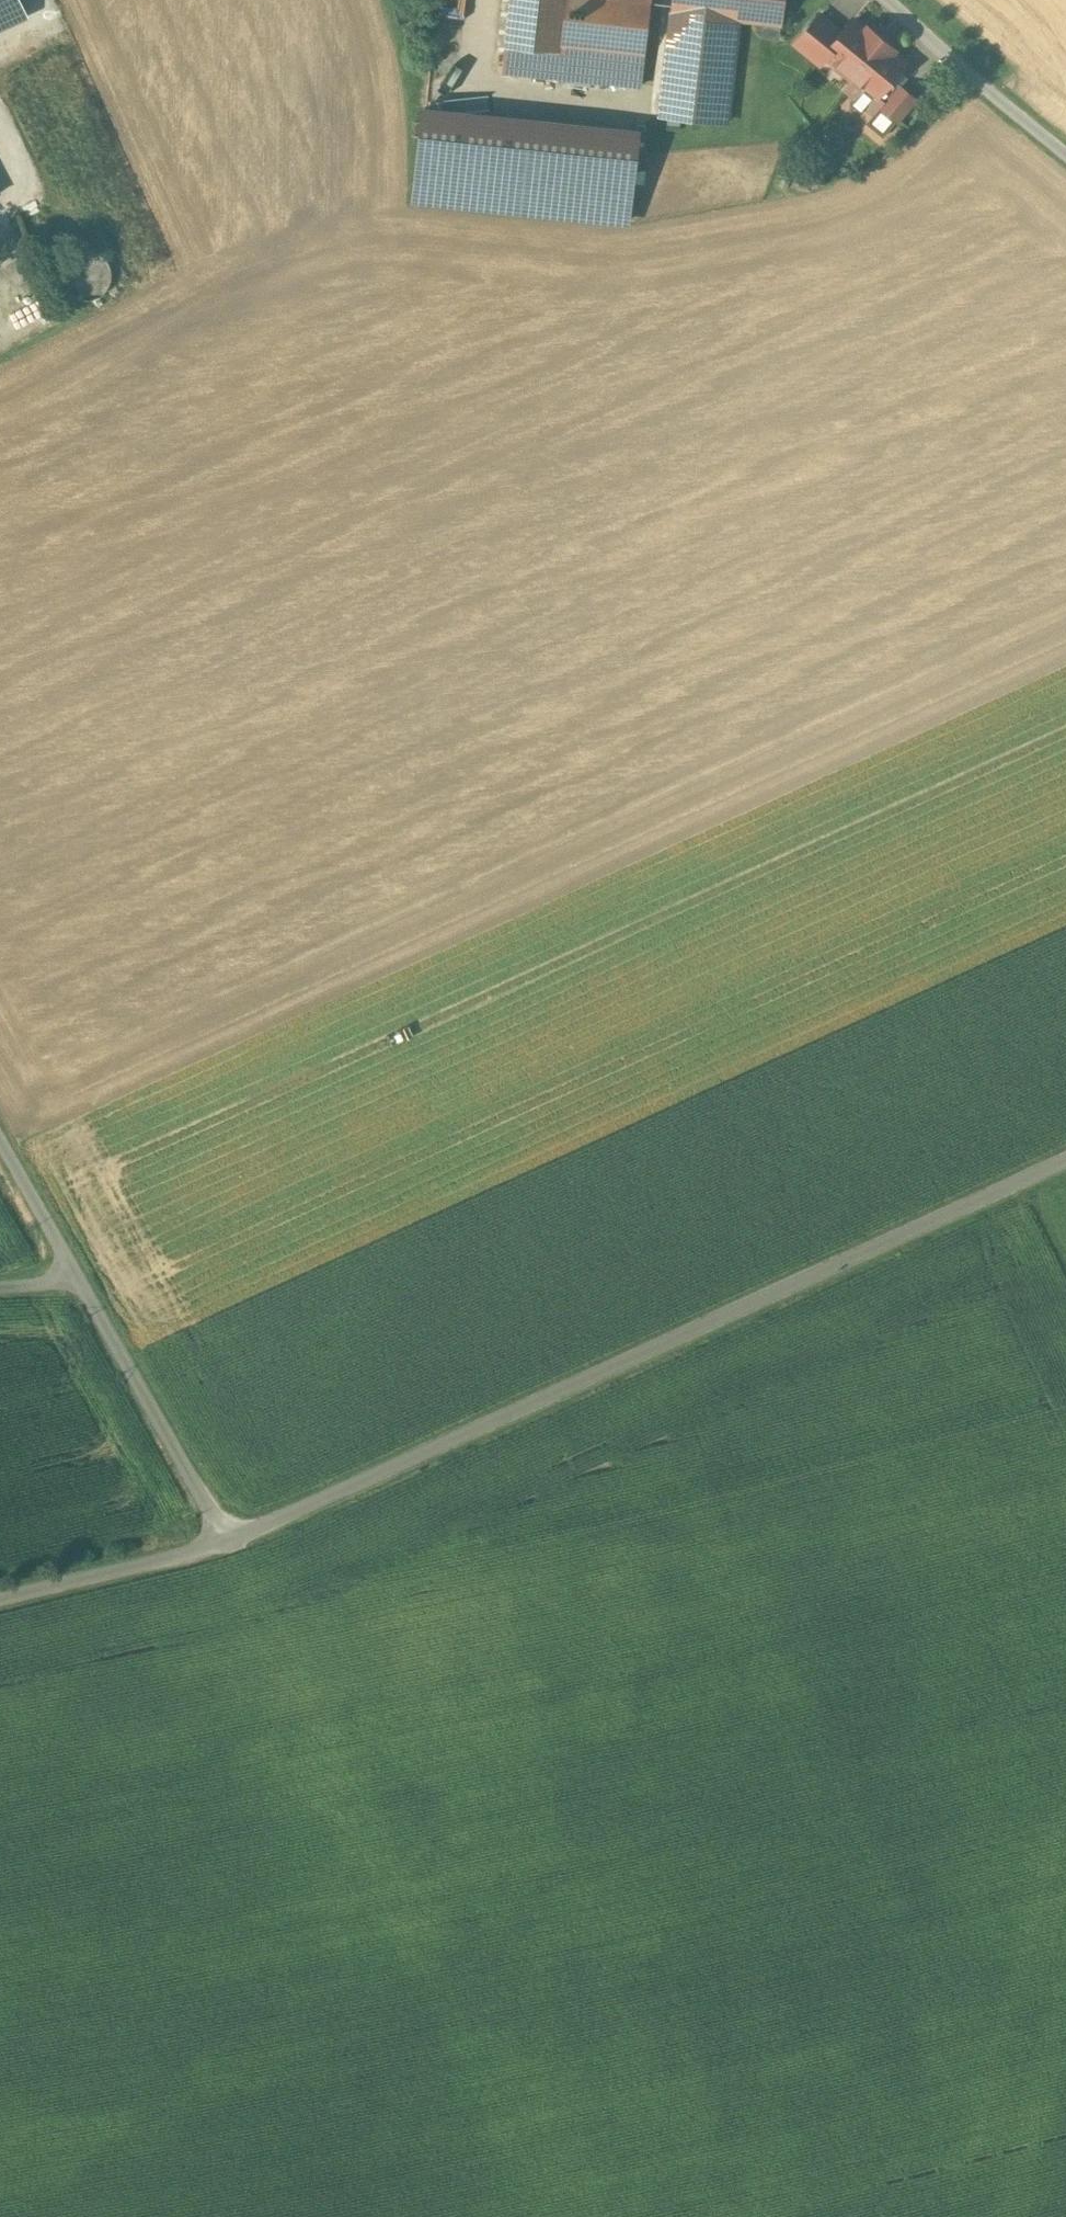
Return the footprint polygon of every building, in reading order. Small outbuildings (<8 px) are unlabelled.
[(25,14),(19,0),(0,0),(0,25),(25,14)] [(502,69),(640,83),(650,0),(509,0),(502,69)] [(670,10),(738,18),(780,23),(783,0),(671,0),(670,10)] [(738,18),(670,10),(658,113),(726,120),(738,18)] [(824,52),(842,31),(820,12),(795,42),(819,62),(826,53),(824,52)] [(864,28),(852,18),(842,31),(824,52),(826,53),(836,62),(833,65),(852,81),(855,77),(876,94),(903,61),(892,51),(894,48),(866,26),(864,28)] [(914,98),(897,84),(880,105),(897,119),(914,98)] [(639,129),(420,106),(410,203),(629,226),(639,129)] [(112,268),(96,245),(68,265),(84,287),(112,268)]
